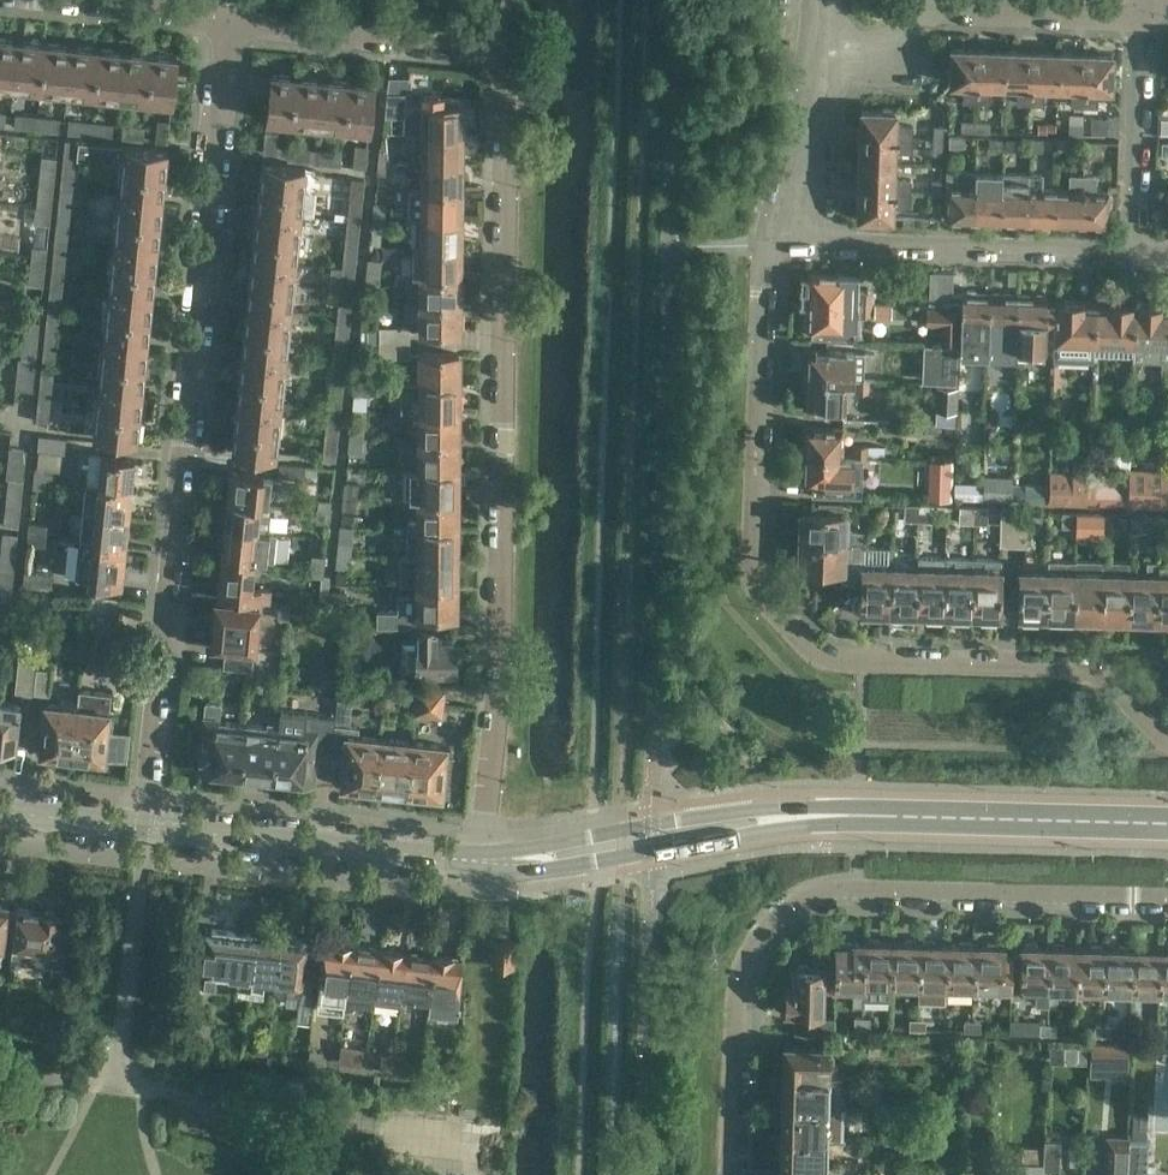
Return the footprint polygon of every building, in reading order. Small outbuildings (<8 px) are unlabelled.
[(18,40),(0,38),(0,84),(13,86),(18,40)] [(40,89),(45,43),(18,40),(13,86),(40,89)] [(67,92),(72,46),(45,43),(40,89),(67,92)] [(94,95),(98,49),(72,46),(67,92),(94,95)] [(120,97),(125,52),(98,49),(94,95),(120,97)] [(977,103),(979,50),(952,49),(951,68),(948,71),(948,78),(951,81),(951,83),(963,83),(962,102),(977,103)] [(1004,84),(1005,51),(979,50),(977,103),(989,103),(991,84),(1004,84)] [(1030,104),(1032,51),(1005,51),(1004,84),(1017,85),(1016,104),(1030,104)] [(1057,86),(1059,52),(1032,51),(1030,104),(1043,105),(1045,86),(1057,86)] [(147,100),(152,54),(125,52),(120,97),(147,100)] [(1083,106),(1085,53),(1059,52),(1057,86),(1070,87),(1069,105),(1083,106)] [(1112,54),(1085,53),(1083,106),(1096,106),(1097,88),(1111,88),(1111,87),(1114,84),(1114,77),(1111,74),(1112,54)] [(176,57),(152,54),(147,100),(172,103),(176,57)] [(289,121),(294,76),(271,73),(266,119),(289,121)] [(315,124),(320,79),(294,76),(289,121),(315,124)] [(342,127),(347,81),(320,79),(315,124),(342,127)] [(374,84),(347,81),(342,127),(369,130),(374,84)] [(384,116),(395,117),(397,105),(409,105),(409,92),(387,92),(384,116)] [(423,133),(423,134),(461,135),(461,132),(464,132),(464,118),(461,118),(461,98),(441,98),(440,105),(424,105),(424,115),(414,115),(414,133),(423,133)] [(862,111),(861,137),(912,139),(913,126),(895,124),(895,121),(895,112),(894,112),(891,108),(884,108),(881,111),(862,111)] [(1160,114),(1158,136),(1167,136),(1167,115),(1160,114)] [(25,128),(26,116),(15,115),(14,127),(25,128)] [(36,129),(37,117),(26,116),(25,128),(36,129)] [(1117,135),(1118,116),(1107,116),(1107,119),(1091,119),(1090,135),(1117,135)] [(47,130),(48,118),(37,117),(36,129),(47,130)] [(60,119),(48,118),(47,130),(58,131),(60,119)] [(168,132),(170,121),(158,119),(157,131),(168,132)] [(79,133),(80,121),(69,120),(67,132),(79,133)] [(90,135),(91,122),(80,121),(79,133),(90,135)] [(101,136),(102,124),(91,122),(90,135),(101,136)] [(962,122),(962,131),(977,132),(977,122),(962,122)] [(991,122),(977,122),(977,132),(991,132),(991,122)] [(1037,123),(1037,133),(1054,133),(1055,124),(1037,123)] [(1085,124),(1070,123),(1070,133),(1085,133),(1085,124)] [(113,125),(102,124),(101,136),(112,137),(113,125)] [(944,140),(945,125),(935,125),(935,139),(944,140)] [(132,139),(133,127),(122,126),(121,138),(132,139)] [(144,128),(133,127),(132,139),(143,140),(144,128)] [(167,143),(168,137),(168,132),(157,131),(156,142),(167,143)] [(277,132),(265,131),(264,142),(276,143),(277,132)] [(460,161),(461,135),(423,134),(423,160),(460,161)] [(912,154),(912,139),(861,137),(860,164),(893,165),(894,152),(912,154)] [(989,137),(988,151),(1004,152),(1004,138),(989,137)] [(963,151),(963,138),(948,138),(947,150),(963,151)] [(1004,138),(1004,152),(1019,152),(1019,138),(1004,138)] [(1031,138),(1030,150),(1043,150),(1043,138),(1031,138)] [(76,155),(77,141),(65,139),(64,153),(76,155)] [(944,154),(944,140),(935,139),(934,153),(944,154)] [(1073,151),(1073,142),(1074,141),(1057,140),(1057,150),(1073,151)] [(167,150),(124,145),(123,148),(116,147),(116,146),(79,142),(77,158),(115,162),(115,157),(122,158),(119,194),(162,198),(167,150)] [(275,154),(276,143),(264,142),(263,153),(275,154)] [(1101,160),(1101,144),(1101,143),(1084,143),(1085,160),(1101,160)] [(366,157),(367,146),(355,144),(354,155),(366,157)] [(298,161),(299,149),(288,147),(287,160),(298,161)] [(392,149),(381,148),(380,160),(390,162),(392,149)] [(310,150),(299,149),(298,161),(309,162),(310,150)] [(330,164),(331,152),(320,151),(319,163),(330,164)] [(342,153),(331,152),(330,164),(341,165),(342,153)] [(74,169),(76,155),(64,153),(62,167),(74,169)] [(365,168),(366,157),(354,155),(353,167),(365,168)] [(42,156),(41,166),(56,167),(57,157),(42,156)] [(389,174),(390,162),(380,160),(378,173),(389,174)] [(460,189),(460,161),(423,160),(423,189),(460,189)] [(257,205),(257,210),(300,215),(305,167),(262,162),(257,205)] [(893,179),(893,165),(860,164),(859,190),(910,192),(910,179),(893,179)] [(55,177),(56,167),(41,166),(40,175),(55,177)] [(973,220),(975,172),(948,171),(946,220),(973,220)] [(1000,221),(1001,173),(975,172),(973,220),(1000,221)] [(1027,222),(1028,174),(1001,173),(1000,221),(1027,222)] [(62,174),(60,188),(72,189),(74,175),(62,174)] [(1053,223),(1055,190),(1042,189),(1043,174),(1028,174),(1027,222),(1053,223)] [(54,186),(55,177),(40,175),(39,185),(54,186)] [(1080,224),(1082,176),(1068,175),(1067,190),(1055,190),(1053,223),(1080,224)] [(1096,176),(1082,176),(1080,224),(1107,225),(1108,207),(1111,204),(1111,197),(1109,194),(1108,194),(1108,191),(1095,191),(1096,176)] [(363,190),(364,179),(352,178),(351,189),(363,190)] [(930,179),(930,193),(941,194),(941,180),(930,179)] [(53,196),(54,186),(39,185),(38,195),(53,196)] [(71,203),(72,190),(72,189),(60,188),(59,202),(71,203)] [(361,202),(363,190),(351,189),(349,200),(361,202)] [(460,218),(460,189),(423,189),(422,217),(460,218)] [(909,206),(910,192),(859,190),(858,217),(877,217),(880,221),(887,221),(890,218),(892,218),(892,206),(909,206)] [(157,246),(162,198),(119,194),(113,241),(157,246)] [(939,210),(940,195),(929,194),(928,215),(928,219),(937,219),(937,210),(939,210)] [(52,206),(53,196),(38,195),(37,204),(52,206)] [(360,213),(361,202),(349,200),(348,212),(360,213)] [(69,217),(71,203),(59,202),(57,216),(69,217)] [(51,215),(52,206),(37,204),(36,214),(51,215)] [(386,205),(375,204),(374,217),(384,218),(386,205)] [(295,263),(300,215),(257,210),(252,258),(295,263)] [(359,224),(360,213),(348,212),(347,223),(359,224)] [(50,225),(51,215),(36,214),(35,223),(50,225)] [(383,230),(384,218),(374,217),(373,229),(383,230)] [(459,247),(460,218),(422,217),(422,246),(459,247)] [(57,222),(55,235),(67,236),(69,223),(57,222)] [(66,251),(67,238),(67,236),(55,235),(54,250),(66,251)] [(356,255),(357,241),(345,240),(344,254),(356,255)] [(152,294),(157,246),(113,241),(108,289),(152,294)] [(47,247),(46,247),(32,246),(31,255),(46,257),(47,247)] [(459,275),(459,247),(422,246),(422,275),(459,275)] [(64,265),(66,252),(66,251),(54,250),(52,264),(64,265)] [(354,269),(356,255),(344,254),(342,268),(354,269)] [(45,266),(46,257),(31,255),(30,265),(45,266)] [(290,310),(295,263),(252,258),(247,306),(290,310)] [(380,261),(369,260),(368,273),(379,274),(380,261)] [(44,276),(45,266),(30,265),(29,275),(44,276)] [(353,283),(354,269),(342,268),(341,282),(353,283)] [(52,269),(50,283),(62,285),(64,271),(52,269)] [(377,287),(379,274),(368,273),(367,286),(377,287)] [(859,274),(809,273),(808,302),(862,304),(864,304),(865,291),(858,291),(859,274)] [(43,286),(44,276),(29,275),(28,284),(43,286)] [(459,304),(459,275),(422,275),(421,303),(459,304)] [(953,278),(951,278),(933,277),(932,300),(952,300),(953,278)] [(61,299),(62,285),(50,283),(49,297),(61,299)] [(351,303),(352,288),(340,287),(339,302),(351,303)] [(147,341),(152,294),(108,289),(103,337),(147,341)] [(875,292),(865,291),(864,304),(872,304),(875,304),(875,292)] [(988,341),(990,293),(961,292),(961,316),(960,340),(988,341)] [(1016,335),(1018,294),(990,293),(988,341),(1016,341),(1016,335)] [(1055,325),(1056,301),(1046,301),(1046,295),(1018,294),(1016,335),(1016,341),(1016,357),(1045,358),(1045,325),(1055,325)] [(59,313),(61,299),(49,297),(47,311),(59,313)] [(1056,301),(1054,358),(1093,359),(1095,302),(1056,300),(1056,301)] [(349,318),(351,304),(351,303),(339,302),(337,316),(349,318)] [(856,315),(861,315),(862,304),(808,302),(808,313),(804,316),(804,325),(807,328),(807,330),(812,331),(812,336),(846,337),(846,332),(855,332),(856,315)] [(1134,356),(1136,303),(1106,302),(1096,302),(1094,354),(1131,356),(1134,356)] [(459,331),(459,304),(421,303),(421,331),(459,331)] [(1162,304),(1136,303),(1134,356),(1131,356),(1131,362),(1161,362),(1160,375),(1167,375),(1167,304),(1162,304)] [(872,304),(864,304),(862,304),(861,315),(872,315),(872,304)] [(285,358),(290,310),(247,306),(242,354),(285,358)] [(957,342),(958,311),(927,310),(926,325),(942,326),(941,342),(957,342)] [(348,332),(349,318),(337,316),(336,331),(348,332)] [(47,317),(45,331),(57,333),(59,318),(47,317)] [(40,322),(38,322),(25,320),(24,330),(39,332),(40,322)] [(368,342),(380,342),(409,342),(409,327),(368,327),(368,342)] [(38,341),(39,332),(24,330),(23,340),(38,341)] [(56,347),(57,333),(45,331),(44,345),(56,347)] [(346,351),(347,337),(335,335),(334,350),(346,351)] [(142,389),(147,341),(103,337),(98,385),(142,389)] [(37,351),(38,341),(23,340),(22,349),(37,351)] [(409,356),(409,342),(380,342),(380,356),(409,356)] [(54,361),(56,347),(44,345),(42,359),(54,361)] [(930,377),(930,382),(955,383),(956,348),(931,346),(931,352),(925,352),(924,376),(930,377)] [(36,360),(37,351),(22,349),(21,359),(36,360)] [(344,365),(346,351),(334,350),(333,364),(344,365)] [(806,350),(805,378),(846,380),(863,381),(864,353),(806,350)] [(421,353),(420,382),(458,383),(458,353),(421,353)] [(280,406),(285,358),(242,354),(237,402),(280,406)] [(36,360),(21,359),(18,358),(15,388),(33,390),(36,360)] [(343,379),(344,365),(333,364),(331,377),(343,379)] [(42,365),(41,376),(53,377),(54,366),(42,365)] [(51,389),(52,382),(53,377),(41,376),(39,387),(51,389)] [(969,426),(972,377),(963,377),(961,426),(969,426)] [(845,409),(846,380),(805,378),(804,407),(845,409)] [(367,382),(357,381),(355,393),(366,395),(367,382)] [(870,382),(854,381),(854,392),(869,393),(870,382)] [(458,412),(458,383),(420,382),(420,411),(458,412)] [(341,398),(342,384),(331,383),(329,397),(341,398)] [(136,438),(142,389),(98,385),(93,434),(136,438)] [(956,413),(957,387),(936,386),(935,412),(956,413)] [(50,400),(51,389),(39,387),(38,399),(50,400)] [(340,413),(341,398),(329,397),(328,411),(340,413)] [(49,411),(50,400),(38,399),(37,410),(49,411)] [(275,454),(280,406),(237,402),(232,450),(275,454)] [(338,427),(340,413),(328,411),(326,425),(338,427)] [(457,441),(458,412),(420,411),(420,440),(457,441)] [(919,425),(903,425),(903,436),(919,437),(919,425)] [(352,426),(351,439),(361,440),(363,427),(352,426)] [(942,438),(943,427),(924,426),(924,438),(942,438)] [(843,428),(804,427),(803,455),(842,456),(843,428)] [(336,447),(337,433),(326,431),(324,445),(336,447)] [(39,435),(37,450),(64,453),(66,438),(39,435)] [(349,452),(350,452),(360,453),(361,440),(351,439),(349,452)] [(457,470),(457,441),(420,440),(419,469),(457,470)] [(335,461),(336,447),(324,445),(323,459),(335,461)] [(23,480),(27,450),(9,448),(6,478),(8,478),(23,480)] [(134,459),(101,455),(89,454),(86,483),(131,488),(134,459)] [(861,487),(863,458),(842,457),(842,456),(803,455),(802,484),(811,485),(811,486),(861,487)] [(929,460),(928,501),(949,502),(951,461),(929,460)] [(304,479),(305,466),(279,464),(278,477),(304,479)] [(51,480),(52,470),(35,468),(34,478),(51,480)] [(457,499),(457,470),(419,469),(404,469),(404,498),(419,498),(457,499)] [(271,475),(230,471),(227,500),(268,504),(269,498),(271,497),(272,496),(273,495),(274,494),(274,493),(275,491),(275,490),(275,488),(275,487),(274,485),(273,484),(272,483),(271,482),(270,481),(271,475)] [(1076,504),(1077,487),(1078,474),(1051,473),(1050,486),(1050,502),(1076,504)] [(1012,500),(1013,485),(1013,477),(984,476),(984,485),(984,500),(1012,500)] [(22,489),(23,480),(8,478),(7,487),(22,489)] [(50,490),(51,480),(34,478),(33,488),(50,490)] [(131,488),(86,483),(83,511),(128,516),(131,488)] [(357,485),(346,484),(345,497),(355,498),(357,485)] [(984,500),(984,485),(955,484),(954,499),(984,500)] [(1050,502),(1050,486),(1013,485),(1012,500),(1025,501),(1050,502)] [(861,498),(861,487),(811,486),(811,497),(861,498)] [(1127,505),(1127,504),(1128,488),(1118,486),(1118,488),(1105,487),(1104,503),(1127,505)] [(21,499),(22,489),(7,487),(6,497),(21,499)] [(1089,488),(1077,487),(1076,504),(1089,504),(1089,488)] [(1100,488),(1089,488),(1089,504),(1099,504),(1100,488)] [(1166,507),(1166,492),(1155,492),(1154,506),(1155,507),(1166,507)] [(20,508),(21,499),(6,497),(5,506),(20,508)] [(354,510),(355,498),(345,497),(343,509),(354,510)] [(457,528),(457,499),(419,498),(419,527),(457,528)] [(265,533),(268,504),(227,500),(224,528),(252,531),(265,533)] [(329,511),(330,501),(318,500),(317,510),(329,511)] [(818,502),(818,513),(838,514),(838,503),(818,502)] [(920,521),(920,512),(920,505),(906,505),(906,520),(920,521)] [(19,518),(20,508),(5,506),(4,516),(19,518)] [(988,523),(988,514),(988,508),(974,507),(974,513),(974,523),(988,523)] [(1014,546),(1014,515),(1015,509),(1001,508),(1000,546),(1014,546)] [(328,521),(329,511),(317,510),(316,520),(328,521)] [(125,544),(128,516),(83,511),(80,539),(125,544)] [(838,514),(818,513),(801,512),(801,516),(799,518),(798,538),(800,540),(800,541),(844,541),(855,542),(857,542),(858,531),(844,530),(845,514),(838,514)] [(934,521),(934,512),(920,512),(920,521),(934,521)] [(974,523),(974,513),(960,513),(959,522),(974,523)] [(1077,528),(1076,518),(1076,513),(1062,513),(1061,517),(1061,527),(1077,528)] [(357,517),(343,515),(342,526),(356,527),(357,517)] [(1042,516),(1014,515),(1014,546),(1027,547),(1028,526),(1042,526),(1042,516)] [(18,527),(19,518),(4,516),(3,526),(18,527)] [(1158,516),(1157,533),(1167,533),(1167,517),(1158,516)] [(1091,518),(1076,518),(1077,528),(1091,528),(1091,518)] [(1132,529),(1132,520),(1118,519),(1117,528),(1132,529)] [(1147,520),(1132,520),(1132,529),(1146,529),(1147,520)] [(46,525),(29,523),(28,534),(45,535),(46,525)] [(355,537),(356,527),(342,526),(341,536),(355,537)] [(456,557),(456,536),(457,528),(419,527),(408,527),(408,556),(418,556),(456,557)] [(265,533),(252,531),(224,528),(221,556),(249,560),(263,561),(266,533),(265,533)] [(18,534),(3,532),(2,542),(17,543),(18,534)] [(44,545),(45,535),(28,534),(27,543),(44,545)] [(121,584),(125,544),(80,539),(76,579),(121,584)] [(865,556),(855,556),(844,556),(844,541),(800,541),(800,569),(818,569),(818,576),(833,576),(833,577),(835,577),(835,572),(842,572),(841,574),(862,575),(862,568),(864,568),(865,556)] [(855,556),(855,542),(844,541),(844,556),(855,556)] [(16,553),(17,543),(2,542),(1,551),(16,553)] [(350,543),(340,542),(339,554),(349,556),(350,543)] [(865,556),(865,542),(857,542),(855,542),(855,556),(865,556)] [(16,553),(1,551),(0,558),(0,561),(15,562),(16,553)] [(348,568),(349,556),(339,554),(337,567),(348,568)] [(324,566),(325,557),(312,555),(311,565),(324,566)] [(249,560),(221,556),(218,585),(224,585),(223,595),(219,595),(219,596),(263,601),(265,588),(246,586),(249,560)] [(456,586),(456,557),(418,556),(418,585),(456,586)] [(889,612),(890,569),(887,569),(888,556),(865,556),(864,568),(862,568),(862,575),(861,595),(859,594),(855,599),(855,604),(858,609),(861,609),(861,612),(889,612)] [(972,615),(973,559),(946,558),(945,570),(944,614),(953,614),(953,617),(957,617),(969,617),(969,615),(972,615)] [(1001,560),(973,559),(972,615),(980,615),(980,617),(984,617),(996,618),(996,615),(1000,615),(1000,597),(1001,597),(1001,590),(1000,590),(1001,560)] [(15,562),(0,561),(0,571),(14,572),(15,562)] [(1102,618),(1103,562),(1074,561),(1074,563),(1075,563),(1075,574),(1074,617),(1076,617),(1076,620),(1088,620),(1093,620),(1093,618),(1102,618)] [(1157,620),(1159,576),(1159,562),(1147,561),(1147,576),(1130,575),(1129,619),(1131,619),(1131,621),(1143,622),(1147,622),(1147,619),(1157,620)] [(1074,617),(1075,574),(1075,563),(1074,563),(1049,562),(1049,573),(1047,572),(1046,617),(1049,617),(1049,619),(1061,619),(1065,620),(1065,617),(1074,617)] [(1129,619),(1130,575),(1131,563),(1103,562),(1102,618),(1104,618),(1104,621),(1116,621),(1120,621),(1120,619),(1129,619)] [(1159,562),(1159,576),(1157,620),(1159,620),(1159,627),(1167,627),(1167,563),(1159,562)] [(322,577),(324,566),(311,565),(310,576),(322,577)] [(916,613),(918,570),(890,569),(889,612),(898,613),(898,615),(914,616),(914,613),(916,613)] [(51,588),(53,574),(53,573),(25,570),(23,585),(51,588)] [(944,614),(945,570),(918,570),(916,613),(925,613),(925,616),(941,616),(942,614),(944,614)] [(14,572),(0,571),(0,580),(13,582),(14,572)] [(336,572),(335,584),(345,584),(345,572),(336,572)] [(1046,617),(1047,572),(1020,572),(1019,590),(1018,597),(1019,597),(1018,616),(1022,616),(1022,618),(1038,619),(1038,616),(1046,617)] [(13,582),(0,580),(0,590),(12,591),(13,582)] [(319,585),(318,598),(328,599),(329,586),(319,585)] [(456,616),(456,586),(418,585),(418,594),(399,593),(398,610),(377,609),(377,624),(411,625),(411,621),(437,622),(438,615),(456,616)] [(12,591),(0,590),(0,599),(11,601),(12,591)] [(0,599),(0,630),(7,630),(11,601),(0,599)] [(258,607),(216,602),(211,645),(254,650),(258,607)] [(88,603),(87,616),(104,618),(105,605),(88,603)] [(289,605),(279,604),(278,618),(288,619),(289,605)] [(291,606),(290,619),(303,620),(304,607),(291,606)] [(411,626),(411,640),(402,640),(401,670),(416,670),(455,671),(456,644),(440,644),(441,627),(411,626)] [(225,652),(224,667),(250,669),(252,655),(225,652)] [(31,693),(34,669),(33,669),(34,658),(19,656),(15,691),(31,693)] [(50,671),(34,669),(31,693),(35,693),(35,692),(47,694),(50,671)] [(103,759),(106,727),(111,728),(113,710),(108,709),(110,692),(77,688),(76,702),(77,702),(71,755),(84,756),(87,761),(96,762),(100,758),(103,759)] [(418,688),(416,700),(442,703),(444,690),(418,688)] [(334,725),(337,699),(323,697),(321,715),(320,724),(334,725)] [(20,701),(0,699),(0,751),(2,752),(6,749),(15,750),(20,701)] [(77,702),(76,702),(56,699),(56,704),(44,703),(39,746),(46,746),(45,752),(53,753),(56,757),(65,758),(69,755),(71,755),(77,702)] [(351,700),(337,699),(334,725),(349,727),(351,700)] [(441,716),(442,703),(416,700),(415,713),(441,716)] [(237,774),(242,724),(218,721),(220,705),(206,704),(201,745),(203,745),(202,755),(200,755),(199,768),(197,768),(197,770),(237,774)] [(315,758),(318,732),(318,728),(320,728),(320,724),(321,715),(304,714),(300,716),(299,730),(280,728),(275,778),(315,783),(315,781),(313,781),(314,767),(317,768),(318,766),(314,766),(314,759),(318,760),(318,758),(315,758)] [(275,778),(280,728),(242,724),(237,774),(263,777),(263,780),(265,780),(265,777),(271,777),(271,781),(272,781),(273,778),(275,778)] [(374,788),(379,739),(346,735),(340,785),(357,786),(359,790),(368,791),(371,788),(374,788)] [(407,792),(412,742),(379,739),(374,788),(389,790),(391,794),(399,794),(401,791),(407,792)] [(446,745),(412,742),(407,792),(421,793),(423,797),(434,798),(437,795),(441,795),(443,767),(447,764),(448,754),(445,750),(446,745)] [(17,908),(17,909),(12,960),(64,967),(68,931),(57,930),(59,913),(55,913),(53,910),(47,909),(44,912),(17,908)] [(251,933),(231,931),(212,928),(211,932),(205,932),(205,934),(193,932),(187,985),(203,987),(204,980),(213,981),(214,970),(236,973),(235,984),(250,985),(256,938),(251,937),(251,933)] [(276,978),(281,937),(261,934),(261,938),(256,938),(250,985),(262,987),(263,976),(276,978)] [(300,987),(303,967),(306,943),(300,943),(301,939),(281,937),(276,978),(274,1001),(297,1004),(296,1018),(307,1019),(310,988),(300,987)] [(890,990),(892,944),(880,944),(878,940),(869,940),(866,943),(864,943),(862,992),(864,992),(864,989),(890,990)] [(918,990),(919,945),(917,945),(915,941),(906,941),(903,944),(892,944),(890,990),(918,990)] [(946,991),(947,946),(935,945),(933,942),(924,941),(921,945),(919,945),(918,990),(946,991)] [(346,983),(351,945),(323,942),(316,1007),(342,1009),(343,1001),(345,983),(346,983)] [(974,992),(975,946),(972,946),(970,943),(961,942),(958,946),(947,946),(946,991),(974,992)] [(862,992),(864,943),(854,943),(854,947),(853,947),(851,943),(841,943),(839,946),(836,946),(835,970),(836,970),(835,991),(862,992)] [(986,947),(975,946),(974,992),(1002,993),(1003,947),(1000,947),(998,943),(988,943),(986,947)] [(1048,993),(1049,948),(1038,948),(1036,944),(1027,944),(1024,948),(1022,948),(1021,975),(1011,975),(1010,997),(1023,997),(1023,992),(1048,993)] [(373,1001),(379,948),(351,945),(346,983),(345,983),(343,1001),(372,1003),(373,1001)] [(1076,994),(1077,949),(1066,949),(1064,945),(1054,945),(1052,948),(1049,948),(1048,993),(1076,994)] [(1104,995),(1105,950),(1103,950),(1101,946),(1091,946),(1089,949),(1077,949),(1076,994),(1104,995)] [(1131,995),(1133,951),(1130,950),(1128,947),(1119,946),(1116,950),(1105,950),(1104,995),(1131,995)] [(1159,996),(1160,951),(1148,951),(1146,947),(1137,947),(1134,951),(1133,951),(1131,995),(1159,996)] [(402,989),(406,952),(379,948),(373,1001),(400,1004),(402,989)] [(1160,951),(1159,996),(1167,997),(1167,951),(1160,951)] [(430,993),(434,955),(406,952),(402,989),(430,993)] [(462,958),(434,955),(430,993),(428,1006),(456,1010),(462,958)] [(836,970),(835,970),(810,969),(807,965),(800,965),(796,969),(794,969),(793,986),(792,986),(792,989),(786,989),(786,993),(782,995),(782,1004),(785,1007),(785,1010),(808,1011),(808,1018),(808,1031),(834,1032),(834,1018),(824,1018),(824,1013),(821,1013),(821,1000),(835,1001),(835,991),(836,970)] [(862,1029),(863,1017),(855,1016),(854,1028),(862,1029)] [(872,1018),(863,1017),(862,1029),(871,1029),(872,1018)] [(926,1020),(917,1019),(917,1030),(926,1030),(926,1020)] [(43,1022),(42,1035),(57,1037),(58,1024),(43,1022)] [(972,1032),(972,1022),(964,1022),(964,1032),(972,1032)] [(980,1022),(972,1022),(972,1032),(980,1032),(980,1022)] [(1057,1025),(1047,1025),(1047,1034),(1056,1035),(1057,1025)] [(1102,1037),(1103,1026),(1095,1025),(1094,1037),(1102,1037)] [(1110,1038),(1111,1026),(1103,1026),(1102,1037),(1110,1038)] [(1158,1038),(1158,1028),(1148,1028),(1148,1038),(1158,1038)] [(969,1039),(969,1051),(983,1052),(983,1039),(969,1039)] [(1090,1059),(1128,1061),(1129,1044),(1091,1043),(1090,1059)] [(361,1064),(363,1048),(342,1045),(339,1061),(361,1064)] [(869,1045),(868,1055),(881,1055),(881,1045),(869,1045)] [(1048,1045),(1047,1062),(1064,1063),(1065,1045),(1048,1045)] [(784,1046),(783,1076),(830,1077),(831,1047),(784,1046)] [(367,1050),(365,1065),(375,1066),(377,1051),(367,1050)] [(377,1055),(376,1067),(384,1068),(392,1069),(394,1057),(385,1056),(377,1055)] [(292,1056),(291,1069),(306,1071),(307,1058),(292,1056)] [(394,1057),(392,1069),(403,1071),(405,1059),(394,1057)] [(841,1078),(830,1077),(783,1076),(783,1107),(843,1109),(843,1095),(841,1095),(841,1078)] [(864,1109),(866,1109),(876,1110),(878,1101),(865,1100),(864,1109)] [(846,1109),(843,1109),(783,1107),(782,1135),(828,1137),(846,1138),(846,1109)] [(921,1123),(933,1112),(914,1111),(913,1123),(921,1123)] [(1132,1135),(1147,1136),(1148,1112),(1133,1111),(1132,1135)] [(932,1131),(933,1112),(921,1123),(920,1131),(932,1131)] [(827,1167),(828,1137),(782,1135),(781,1166),(827,1167)] [(1128,1139),(1108,1138),(1106,1174),(1127,1174),(1128,1139)] [(1154,1167),(1147,1167),(1149,1140),(1128,1139),(1127,1174),(1154,1174),(1154,1167)] [(1045,1174),(1060,1174),(1061,1149),(1047,1149),(1045,1174)] [(1041,1161),(1042,1156),(1023,1156),(1022,1162),(1021,1162),(1020,1174),(1041,1174),(1041,1161)] [(859,1168),(859,1160),(846,1159),(846,1168),(859,1168)] [(827,1167),(781,1166),(781,1174),(827,1174),(827,1167)]
